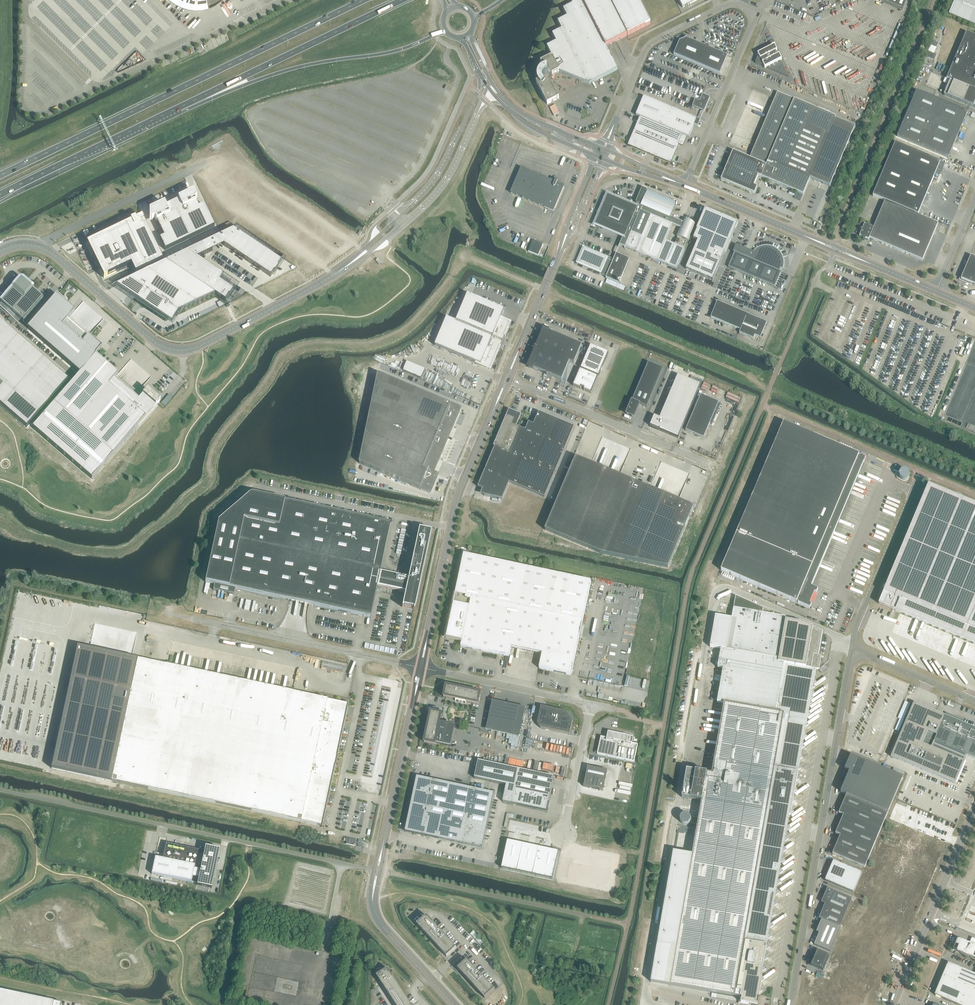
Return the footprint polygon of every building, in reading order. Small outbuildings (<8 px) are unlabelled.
[(672,0),(570,0),(573,4),(563,9),(567,17),(558,22),(562,29),(552,34),(556,42),(547,47),(552,57),(540,62),(543,67),(540,70),(538,72),(537,78),(538,82),(536,83),(547,104),(559,98),(550,81),(553,79),(554,78),(552,76),(552,75),(559,71),(562,73),(590,84),(617,70),(606,46),(678,10),(672,0)] [(876,0),(883,3),(883,2),(902,10),(903,10),(907,0),(876,0)] [(949,14),(974,26),(974,0),(955,0),(949,14)] [(966,33),(947,79),(948,79),(950,80),(944,95),(973,108),(974,103),(974,37),(966,33)] [(680,41),(674,55),(720,74),(728,56),(709,48),(708,45),(705,46),(686,38),(686,39),(680,41)] [(758,56),(755,63),(764,67),(765,69),(766,68),(789,77),(780,61),(782,60),(779,55),(777,55),(776,52),(777,51),(774,46),(758,54),(758,56)] [(897,137),(949,158),(968,113),(916,91),(897,137)] [(754,186),(758,176),(761,178),(796,192),(803,195),(836,117),(778,93),(750,158),(733,151),(721,180),(754,194),(757,187),(754,186)] [(704,112),(710,98),(706,96),(703,95),(700,102),(695,100),(692,107),(700,110),(704,112)] [(700,121),(644,97),(636,115),(641,117),(641,118),(640,118),(640,119),(636,130),(636,131),(635,132),(634,133),(630,143),(631,146),(641,150),(642,150),(644,150),(644,152),(655,156),(656,155),(658,156),(658,157),(669,162),(671,161),(676,150),(675,149),(676,148),(677,147),(679,143),(680,143),(681,143),(681,144),(682,144),(682,143),(683,143),(683,142),(686,136),(689,138),(694,125),(698,127),(700,121)] [(555,105),(550,108),(554,116),(559,113),(555,105)] [(866,239),(869,240),(869,238),(922,261),(938,224),(918,215),(940,162),(895,143),(873,196),(885,201),(875,225),(872,224),(867,226),(864,224),(863,229),(860,230),(861,232),(859,236),(862,237),(863,240),(866,239)] [(511,193),(553,211),(564,187),(557,184),(558,182),(557,180),(555,181),(554,183),(521,169),(511,193)] [(682,223),(676,220),(675,219),(675,218),(671,216),(670,216),(672,211),(673,211),(673,212),(673,211),(674,209),(674,208),(673,208),(675,203),(648,192),(647,193),(646,193),(647,190),(642,188),(636,203),(637,204),(636,206),(635,209),(610,198),(605,209),(603,208),(603,207),(602,209),(603,209),(601,212),(600,213),(600,214),(601,213),(603,213),(598,225),(603,227),(602,229),(617,235),(618,233),(623,235),(619,245),(620,245),(620,246),(625,248),(624,249),(625,249),(625,248),(657,261),(676,269),(685,249),(666,241),(672,225),(674,226),(680,228),(676,236),(677,237),(675,243),(684,247),(687,241),(688,241),(694,228),(695,224),(684,219),(682,223)] [(164,204),(149,211),(150,222),(155,219),(164,237),(164,238),(161,239),(160,239),(165,250),(189,239),(215,227),(204,205),(203,205),(203,206),(200,208),(199,207),(199,208),(195,200),(197,199),(193,192),(178,199),(178,200),(172,203),(166,206),(164,204)] [(796,192),(794,198),(801,201),(803,195),(796,192)] [(733,221),(705,209),(699,223),(696,229),(697,229),(693,239),(698,241),(686,269),(713,280),(721,261),(725,252),(725,253),(732,237),(734,233),(736,227),(738,223),(734,221),(733,221)] [(104,236),(88,244),(93,254),(93,255),(94,258),(95,260),(96,261),(98,265),(100,269),(100,270),(100,271),(104,278),(116,272),(116,273),(116,272),(126,267),(128,267),(130,266),(131,265),(135,273),(135,274),(163,261),(143,221),(144,221),(142,217),(141,217),(136,220),(135,219),(134,220),(133,220),(132,221),(131,221),(131,222),(113,231),(111,232),(110,233),(105,235),(104,236)] [(222,235),(214,239),(224,246),(227,248),(230,250),(244,259),(247,261),(260,270),(261,270),(264,272),(263,272),(270,277),(274,272),(275,273),(278,267),(277,266),(281,262),(233,230),(222,235)] [(529,251),(528,252),(538,256),(543,244),(533,240),(529,251)] [(208,242),(166,262),(225,301),(229,295),(229,296),(233,290),(219,281),(223,276),(223,275),(223,276),(219,273),(206,264),(206,265),(203,262),(197,258),(212,251),(212,250),(210,247),(210,246),(208,242)] [(736,245),(733,253),(734,253),(730,262),(730,264),(728,268),(775,288),(781,272),(779,272),(781,268),(783,269),(783,266),(784,263),(783,260),(782,257),(781,255),(779,252),(777,250),(775,249),(772,247),(769,247),(766,247),(763,247),(761,248),(758,249),(756,250),(753,253),(752,252),(748,250),(738,246),(736,245)] [(584,250),(578,263),(600,273),(602,269),(608,272),(606,278),(619,284),(629,259),(616,254),(614,260),(610,258),(603,255),(592,250),(591,251),(591,252),(584,250)] [(974,285),(974,258),(971,256),(961,279),(974,285)] [(166,262),(116,285),(171,322),(178,312),(214,294),(166,262)] [(0,305),(0,306),(6,312),(9,309),(23,321),(24,321),(26,318),(27,318),(27,317),(29,314),(30,314),(31,313),(30,313),(33,310),(34,309),(33,309),(36,306),(43,298),(33,289),(34,288),(33,288),(32,289),(29,285),(25,282),(21,279),(2,301),(1,300),(0,301),(1,302),(2,302),(0,305)] [(56,295),(28,328),(80,374),(33,428),(92,479),(158,403),(160,400),(159,401),(147,390),(148,389),(147,389),(137,400),(134,397),(130,394),(126,391),(122,387),(118,384),(114,380),(118,374),(100,359),(96,355),(102,347),(89,336),(86,339),(66,322),(75,311),(56,295)] [(468,295),(456,323),(503,343),(504,340),(505,338),(504,337),(503,337),(508,324),(500,321),(501,319),(501,318),(505,310),(468,295)] [(711,317),(741,330),(739,333),(753,339),(755,336),(760,338),(767,323),(716,301),(717,302),(711,317)] [(447,319),(435,346),(476,363),(481,366),(482,364),(490,367),(499,346),(500,347),(501,347),(502,345),(503,345),(503,343),(456,323),(447,319)] [(17,419),(17,420),(27,428),(68,381),(59,372),(58,372),(51,366),(48,363),(38,354),(37,353),(30,348),(27,345),(16,336),(16,335),(1,322),(0,323),(0,405),(17,419)] [(544,332),(530,365),(531,368),(562,381),(569,362),(574,364),(582,346),(547,331),(544,332)] [(580,370),(573,386),(581,389),(582,388),(585,389),(584,391),(592,394),(599,377),(598,377),(598,376),(599,376),(608,353),(591,346),(581,369),(581,370),(580,370)] [(634,418),(639,405),(647,408),(663,369),(648,363),(627,415),(634,418)] [(378,374),(360,464),(406,484),(407,483),(411,485),(420,489),(429,493),(437,475),(435,474),(433,473),(438,459),(440,455),(440,454),(442,450),(448,436),(452,427),(460,409),(450,405),(446,403),(441,401),(378,374)] [(678,438),(701,385),(689,380),(678,375),(659,419),(654,417),(650,426),(678,438)] [(169,394),(162,403),(165,407),(173,397),(169,394)] [(719,403),(701,395),(686,431),(704,439),(719,403)] [(520,416),(517,414),(517,413),(516,413),(515,413),(512,412),(497,448),(495,447),(478,487),(486,491),(484,496),(502,500),(509,483),(544,498),(574,427),(539,412),(534,425),(533,427),(528,425),(525,430),(517,427),(516,426),(520,416)] [(811,587),(866,458),(860,456),(859,456),(859,455),(783,423),(721,571),(796,603),(797,602),(798,602),(798,603),(810,609),(811,605),(810,604),(815,593),(816,593),(818,590),(811,587)] [(576,458),(545,530),(600,554),(636,561),(668,568),(693,507),(678,501),(664,495),(650,489),(619,476),(591,464),(576,458)] [(910,477),(910,475),(909,473),(907,472),(906,471),(904,472),(903,472),(902,473),(901,474),(900,476),(900,477),(900,479),(901,480),(903,481),(905,482),(907,482),(908,481),(909,480),(910,479),(910,477)] [(879,604),(893,610),(893,609),(896,610),(895,611),(900,613),(974,644),(974,505),(928,486),(881,599),(879,604)] [(284,501),(254,494),(253,494),(252,494),(251,494),(250,494),(250,495),(249,495),(248,496),(218,522),(205,582),(214,584),(213,590),(219,591),(220,592),(222,592),(224,592),(234,595),(235,589),(290,600),(309,604),(370,617),(377,586),(405,592),(402,607),(403,607),(413,609),(414,610),(420,582),(419,582),(425,553),(426,553),(431,531),(430,531),(418,529),(408,578),(380,572),(390,523),(284,500),(284,501)] [(464,555),(446,638),(462,642),(461,647),(509,657),(511,647),(542,654),(539,669),(571,675),(591,582),(464,555)] [(812,683),(813,677),(815,675),(816,671),(816,670),(818,656),(823,632),(802,623),(785,620),(786,617),(763,613),(763,609),(736,596),(726,650),(721,649),(718,668),(723,669),(719,690),(717,703),(724,704),(723,711),(712,774),(687,770),(682,798),(702,801),(699,814),(699,815),(695,815),(694,817),(692,817),(691,824),(698,825),(697,829),(670,985),(742,998),(741,1003),(750,1004),(751,999),(757,1000),(758,995),(758,993),(760,981),(762,970),(764,959),(766,948),(768,938),(770,927),(772,916),(774,905),(775,894),(777,883),(779,872),(781,861),(783,851),(785,840),(787,829),(790,812),(791,802),(793,791),(795,780),(797,769),(799,758),(801,747),(803,737),(805,726),(806,715),(808,704),(809,699),(810,693),(811,688),(812,683)] [(322,826),(348,705),(138,660),(111,782),(322,826)] [(478,705),(481,693),(446,686),(444,697),(456,700),(455,701),(466,704),(466,702),(478,705)] [(526,708),(492,701),(488,721),(521,728),(526,708)] [(905,701),(901,710),(907,712),(910,704),(905,701)] [(891,757),(954,784),(957,785),(966,763),(965,763),(966,759),(967,756),(974,760),(974,729),(945,716),(935,712),(934,711),(932,711),(931,710),(929,709),(928,709),(925,708),(924,707),(921,706),(920,706),(918,705),(917,704),(914,703),(891,757)] [(541,707),(537,724),(541,729),(570,735),(572,722),(566,712),(541,707)] [(433,712),(431,712),(424,743),(425,743),(435,745),(436,743),(450,746),(455,727),(440,724),(442,714),(440,714),(441,710),(434,708),(433,712)] [(601,737),(597,755),(634,762),(638,745),(632,744),(633,738),(610,733),(609,739),(601,737)] [(903,778),(864,761),(850,756),(847,765),(844,770),(849,772),(841,790),(840,793),(847,795),(888,813),(889,810),(903,778)] [(554,777),(478,761),(474,779),(506,785),(503,802),(546,811),(554,777)] [(586,774),(583,786),(599,790),(603,791),(604,787),(605,783),(604,783),(605,779),(606,779),(606,778),(605,777),(606,773),(607,773),(607,771),(606,770),(605,770),(587,766),(587,769),(586,775),(586,774)] [(417,777),(405,832),(482,848),(494,793),(417,777)] [(832,854),(865,868),(888,813),(847,795),(839,813),(843,815),(836,834),(840,836),(832,854)] [(523,844),(508,840),(502,868),(517,871),(523,844)] [(155,858),(152,874),(197,884),(197,886),(212,889),(219,852),(220,850),(205,847),(204,851),(166,843),(162,859),(155,858)] [(539,847),(523,844),(517,871),(533,875),(539,847)] [(559,851),(539,847),(533,875),(553,879),(559,851)] [(833,861),(825,881),(854,893),(862,873),(833,861)] [(827,888),(821,903),(825,904),(819,919),(822,920),(840,928),(840,927),(852,898),(827,888)] [(456,948),(439,930),(427,916),(417,925),(439,949),(447,957),(456,948)] [(814,945),(831,952),(839,931),(841,928),(840,927),(840,928),(822,920),(820,923),(816,932),(819,933),(814,945)] [(972,938),(970,943),(958,938),(953,950),(974,959),(974,939),(972,938)] [(829,956),(817,951),(817,952),(814,958),(811,966),(823,971),(829,956)] [(494,990),(478,971),(467,960),(458,969),(485,999),(494,990)] [(935,996),(941,998),(943,999),(957,1004),(974,1004),(974,975),(959,968),(954,966),(953,966),(949,964),(935,996)] [(385,989),(396,1004),(411,1004),(388,969),(377,976),(385,989)] [(61,1003),(0,990),(0,1004),(61,1004),(61,1003)]
